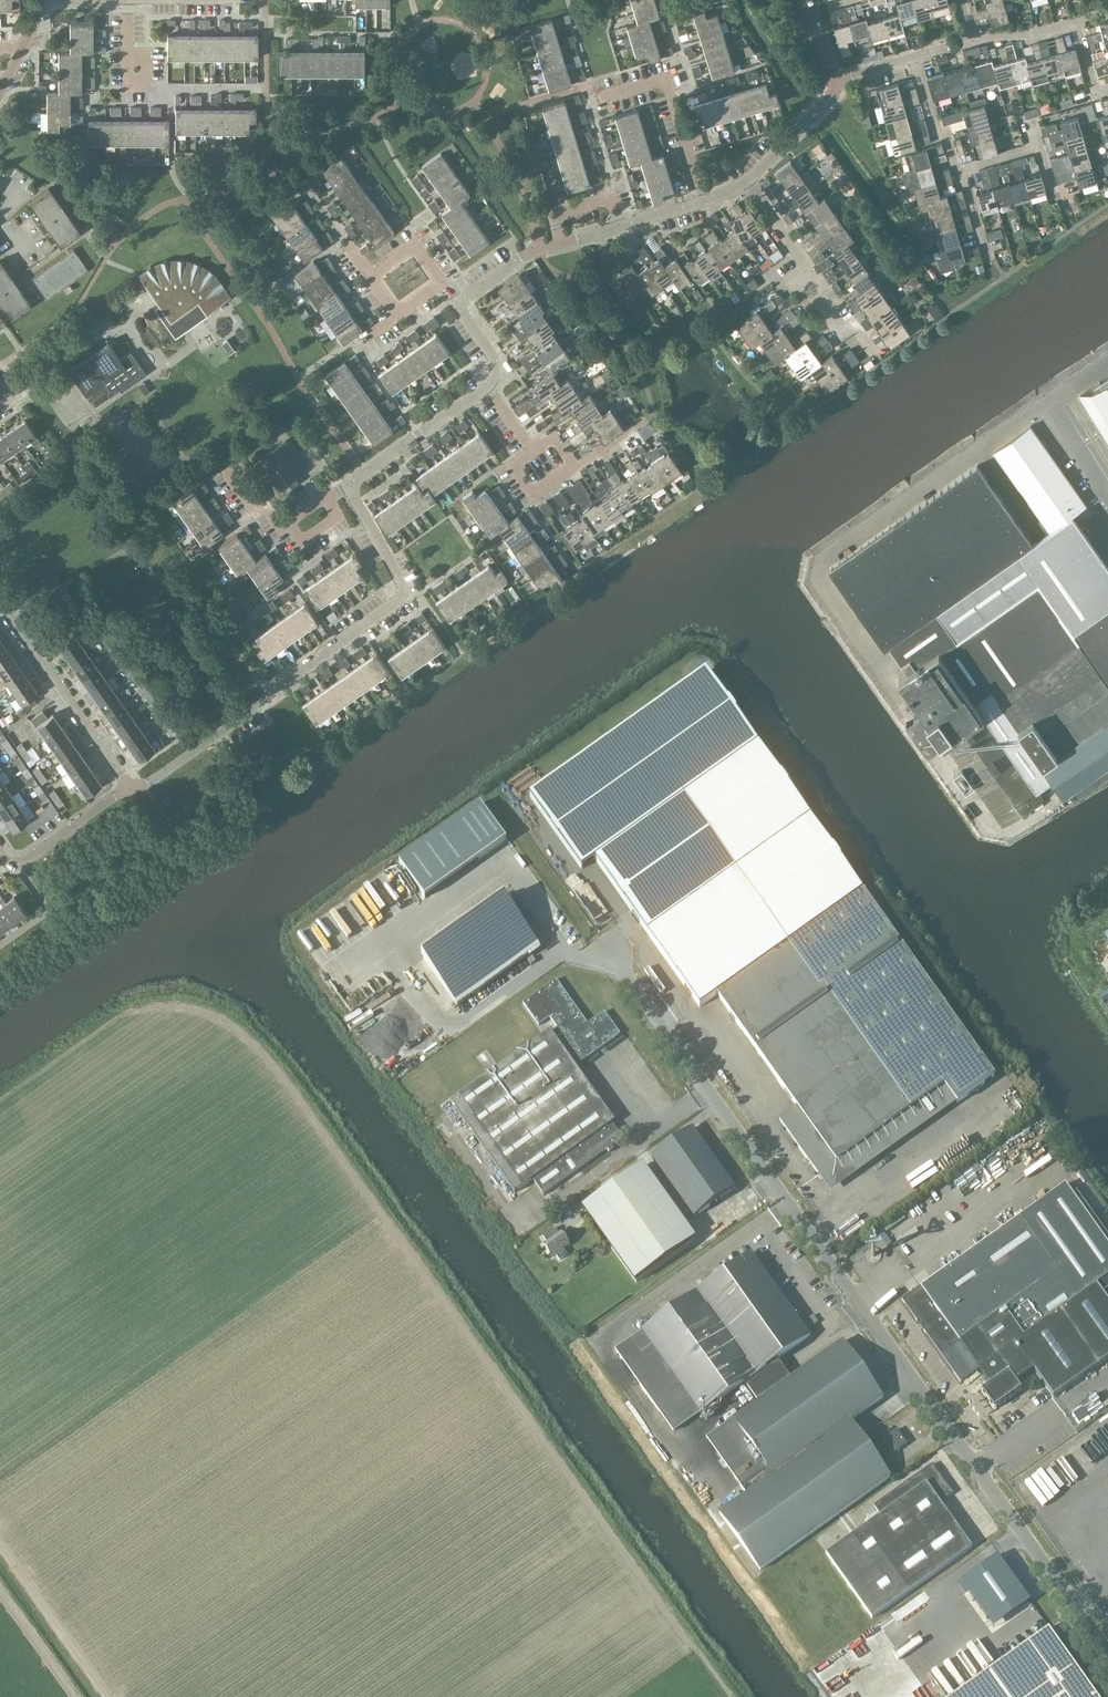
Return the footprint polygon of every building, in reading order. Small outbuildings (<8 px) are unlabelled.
[(1,9),(19,9),(19,0),(1,0),(1,9)] [(657,5),(656,0),(640,0),(633,2),(635,12),(657,5)] [(899,12),(902,23),(903,23),(918,18),(913,0),(895,0),(899,12)] [(934,14),(930,0),(913,0),(918,18),(934,14)] [(934,14),(951,9),(948,0),(930,0),(934,14)] [(977,10),(972,12),(974,19),(989,15),(991,24),(1009,19),(1004,2),(987,7),(977,10)] [(847,11),(856,43),(872,39),(867,21),(866,16),(857,19),(854,9),(855,9),(853,4),(845,6),(847,11)] [(649,18),(649,19),(660,15),(657,5),(635,12),(638,22),(649,18)] [(856,43),(847,11),(845,6),(838,8),(842,23),(833,26),(840,48),(856,43)] [(698,28),(720,22),(717,12),(707,15),(705,9),(693,12),(698,28)] [(1037,15),(1041,26),(1053,21),(1049,10),(1037,15)] [(904,29),(903,23),(902,23),(899,12),(883,16),(888,34),(904,29)] [(872,39),(888,34),(883,16),(867,21),(872,39)] [(986,17),(976,20),(978,26),(988,24),(986,17)] [(1033,25),(1032,18),(1031,17),(1022,20),(1024,28),(1033,25)] [(535,41),(557,35),(552,18),(541,22),(543,28),(532,31),(535,41)] [(652,28),(649,19),(649,18),(638,22),(627,25),(630,35),(652,28)] [(1099,22),(1102,31),(1086,35),(1089,43),(1094,41),(1104,38),(1107,37),(1107,20),(1099,22)] [(92,35),(92,22),(69,22),(69,42),(81,42),(81,35),(92,35)] [(701,38),(723,31),(720,22),(698,28),(701,38)] [(633,44),(655,38),(652,28),(630,35),(633,44)] [(704,47),(726,41),(723,31),(701,38),(704,47)] [(69,52),(81,52),(92,52),(92,35),(81,35),(81,42),(69,42),(69,51),(69,52)] [(177,46),(177,35),(167,35),(167,58),(184,58),(184,46),(177,46)] [(194,58),(194,35),(177,35),(177,46),(184,46),(184,58),(194,58)] [(204,58),(204,35),(194,35),(194,58),(204,58)] [(214,58),(214,35),(204,35),(204,58),(214,58)] [(224,58),(224,35),(214,35),(214,58),(224,58)] [(234,58),(234,35),(224,35),(224,58),(234,58)] [(244,58),(244,35),(234,35),(234,58),(244,58)] [(257,35),(254,35),(244,35),(244,58),(257,58),(257,35)] [(538,51),(560,44),(557,35),(535,41),(538,51)] [(1075,47),(1075,48),(1066,50),(1062,35),(1055,37),(1056,43),(1059,52),(1065,74),(1081,70),(1075,47)] [(661,57),(660,54),(655,38),(633,44),(637,58),(647,54),(649,61),(661,57)] [(1065,74),(1059,52),(1050,54),(1046,40),(1038,42),(1040,47),(1042,57),(1043,57),(1049,79),(1065,74)] [(707,57),(729,50),(726,41),(704,47),(707,57)] [(1025,55),(1017,57),(1013,42),(1005,45),(1006,50),(1007,50),(1009,59),(1015,82),(1031,77),(1027,61),(1025,55)] [(1033,84),(1049,79),(1043,57),(1042,57),(1040,47),(1038,42),(1031,44),(1035,59),(1027,61),(1031,77),(1033,84)] [(541,60),(563,54),(560,44),(538,51),(541,60)] [(666,56),(674,53),(671,45),(664,47),(666,56)] [(999,86),(1015,82),(1009,59),(1007,50),(1006,50),(1005,45),(997,47),(1001,62),(993,64),(998,80),(997,80),(999,86)] [(710,67),(732,60),(729,50),(707,57),(710,67)] [(81,62),(81,52),(69,52),(69,51),(58,51),(58,62),(81,62)] [(291,51),(282,51),(278,51),(278,74),(291,74),(291,51)] [(302,74),(302,51),(291,51),(291,74),(302,74)] [(318,63),(318,51),(302,51),(302,74),(311,74),(311,63),(318,63)] [(328,74),(328,51),(318,51),(318,63),(311,63),(311,74),(328,74)] [(345,63),(345,51),(328,51),(328,74),(338,74),(338,63),(345,63)] [(355,74),(355,51),(345,51),(345,63),(338,63),(338,74),(355,74)] [(365,51),(355,51),(355,74),(365,74),(365,51)] [(544,70),(566,63),(563,54),(541,60),(544,70)] [(1093,59),(1095,66),(1107,63),(1107,54),(1093,59)] [(993,64),(992,58),(975,62),(982,84),(997,80),(998,80),(993,64)] [(713,77),(734,70),(735,70),(732,60),(710,67),(713,77)] [(81,72),(81,62),(58,62),(58,72),(81,72)] [(966,89),(982,84),(975,62),(960,67),(966,89)] [(547,79),(569,73),(566,63),(544,70),(547,79)] [(950,93),(966,89),(960,67),(943,71),(950,93)] [(933,98),(950,93),(943,71),(927,76),(933,98)] [(81,82),(81,72),(58,72),(58,82),(81,82)] [(569,73),(547,79),(550,89),(572,83),(569,73)] [(81,92),(81,82),(58,82),(58,91),(58,92),(69,92),(81,92)] [(766,82),(756,85),(763,107),(779,102),(776,91),(770,93),(766,82)] [(902,98),(898,83),(898,82),(876,88),(881,105),(902,98)] [(753,110),(763,107),(756,85),(747,88),(753,110)] [(744,113),(753,110),(747,88),(737,91),(744,113)] [(69,102),(69,92),(58,92),(58,91),(47,91),(47,102),(69,102)] [(734,116),(744,113),(737,91),(728,94),(734,116)] [(574,104),(581,102),(579,93),(571,95),(574,104)] [(725,119),(734,116),(728,94),(718,97),(725,119)] [(905,106),(919,102),(920,102),(917,94),(912,95),(902,98),(881,105),(885,120),(907,114),(905,106)] [(568,111),(565,101),(564,97),(542,104),(546,117),(568,111)] [(715,122),(725,119),(718,97),(709,100),(715,122)] [(1102,99),(1107,114),(1098,117),(1104,139),(1107,138),(1107,98),(1102,99)] [(705,125),(715,122),(709,100),(692,105),(696,116),(702,114),(705,125)] [(69,112),(69,102),(47,102),(47,112),(69,112)] [(967,126),(989,120),(985,103),(941,115),(944,123),(965,117),(967,126)] [(641,118),(638,109),(638,108),(616,115),(619,125),(641,118)] [(186,132),(186,109),(175,109),(175,132),(186,132)] [(196,132),(196,109),(186,109),(186,132),(196,132)] [(205,132),(206,109),(196,109),(196,132),(205,132)] [(215,132),(215,109),(206,109),(205,132),(215,132)] [(225,132),(225,109),(215,109),(215,132),(225,132)] [(236,132),(236,109),(225,109),(225,132),(236,132)] [(255,109),(252,109),(236,109),(236,132),(248,132),(248,121),(255,121),(255,109)] [(549,127),(571,120),(568,111),(546,117),(549,127)] [(58,123),(69,123),(69,112),(47,112),(47,129),(58,129),(58,123)] [(924,118),(910,122),(907,114),(885,120),(890,136),(927,126),(924,118)] [(1083,132),(1078,116),(1060,121),(1062,128),(1059,129),(1060,131),(1049,133),(1051,141),(1065,138),(1065,137),(1083,132)] [(622,134),(644,127),(641,118),(619,125),(622,134)] [(948,124),(950,133),(966,128),(964,119),(948,124)] [(105,131),(105,120),(88,120),(88,143),(99,143),(99,131),(105,131)] [(115,143),(115,120),(105,120),(105,131),(99,131),(99,143),(115,143)] [(125,143),(125,120),(115,120),(115,143),(125,143)] [(135,143),(135,120),(125,120),(125,143),(135,143)] [(145,143),(145,120),(135,120),(135,143),(145,143)] [(155,143),(155,120),(145,120),(145,143),(155,143)] [(168,120),(165,120),(155,120),(155,143),(168,143),(168,120)] [(552,136),(574,130),(571,120),(549,127),(552,136)] [(972,142),(994,135),(989,120),(967,126),(972,142)] [(914,138),(929,134),(927,126),(890,136),(895,153),(917,146),(914,138)] [(625,144),(647,137),(644,127),(622,134),(625,144)] [(555,146),(577,139),(574,130),(552,136),(555,146)] [(1069,153),(1087,148),(1083,132),(1065,137),(1065,138),(1069,153)] [(977,158),(999,152),(994,135),(972,142),(977,158)] [(604,139),(606,145),(613,143),(612,137),(604,139)] [(627,153),(649,147),(647,137),(625,144),(627,153)] [(558,155),(580,149),(577,139),(555,146),(558,155)] [(652,156),(649,147),(627,153),(631,163),(641,160),(652,156)] [(931,163),(927,148),(927,147),(905,153),(909,170),(931,163)] [(1074,169),(1092,164),(1087,148),(1069,153),(1072,161),(1058,165),(1060,173),(1074,169)] [(561,165),(583,158),(580,149),(558,155),(561,165)] [(447,159),(442,151),(441,151),(423,164),(429,173),(447,159)] [(655,166),(666,163),(663,153),(652,156),(641,160),(646,176),(657,173),(655,166)] [(352,170),(342,157),(342,156),(323,169),(329,178),(339,171),(342,177),(352,170)] [(610,159),(612,164),(619,162),(618,156),(610,159)] [(576,177),(587,174),(583,158),(561,165),(564,174),(575,171),(576,177)] [(1020,163),(1021,163),(1019,158),(1011,160),(1017,180),(1009,182),(1014,200),(1015,204),(1030,199),(1029,195),(1030,195),(1025,177),(1025,178),(1020,163)] [(434,181),(453,168),(447,159),(429,173),(434,181)] [(800,173),(791,160),(791,159),(775,170),(785,184),(800,173)] [(649,185),(671,179),(666,163),(655,166),(657,173),(646,176),(649,185)] [(914,186),(936,179),(931,163),(909,170),(914,186)] [(1073,179),(1077,178),(1079,185),(1097,180),(1092,164),(1074,169),(1060,173),(1062,181),(1072,178),(1073,179)] [(1014,200),(1009,182),(1000,184),(994,165),(987,167),(992,184),(992,187),(993,187),(998,204),(1014,200)] [(981,209),(998,204),(993,187),(992,187),(992,184),(987,167),(979,169),(985,189),(976,191),(981,209)] [(440,189),(459,176),(453,168),(434,181),(440,189)] [(339,192),(358,178),(352,170),(342,177),(339,171),(329,178),(339,192)] [(591,184),(587,174),(576,177),(575,171),(564,174),(569,191),(591,184)] [(795,198),(810,187),(800,173),(785,184),(795,198)] [(1030,195),(1046,190),(1041,173),(1025,177),(1030,195)] [(414,183),(420,179),(417,175),(411,179),(414,183)] [(446,197),(465,184),(459,176),(440,189),(446,197)] [(358,198),(367,192),(358,178),(339,192),(344,199),(354,193),(358,198)] [(414,183),(417,188),(423,184),(420,179),(414,183)] [(654,202),(665,199),(663,192),(674,189),(671,179),(649,185),(654,202)] [(940,195),(937,183),(936,179),(914,186),(919,202),(925,200),(940,195)] [(319,185),(321,184),(318,180),(311,184),(314,188),(319,185)] [(314,188),(319,195),(324,192),(319,186),(321,184),(319,185),(314,188)] [(452,206),(461,199),(471,192),(465,184),(446,197),(452,205),(452,206)] [(769,195),(773,192),(769,186),(764,189),(769,195)] [(36,213),(57,198),(49,187),(29,201),(36,213)] [(429,192),(426,187),(420,192),(423,196),(429,192)] [(584,189),(586,202),(595,200),(592,187),(584,189)] [(820,200),(819,200),(810,187),(795,198),(805,211),(806,210),(820,200)] [(956,191),(947,194),(947,193),(940,195),(925,200),(930,216),(952,209),(949,201),(964,197),(962,189),(956,190),(956,191)] [(354,213),(373,200),(367,192),(358,198),(354,193),(344,199),(354,213)] [(773,192),(769,195),(773,202),(778,199),(773,192)] [(816,223),(834,210),(825,196),(819,200),(820,200),(806,210),(816,223)] [(44,224),(65,209),(57,198),(36,213),(44,224)] [(300,213),(291,200),(290,199),(272,212),(278,221),(287,215),(291,220),(300,213)] [(431,208),(437,203),(434,199),(428,204),(431,208)] [(448,221),(467,207),(461,199),(452,206),(452,205),(442,212),(448,221)] [(306,209),(311,206),(306,200),(302,203),(306,209)] [(373,220),(382,214),(373,200),(354,213),(360,221),(369,215),(373,220)] [(334,207),(336,205),(333,202),(327,206),(330,210),(334,207)] [(750,207),(749,207),(746,209),(745,208),(743,210),(738,202),(734,205),(753,233),(763,226),(750,207)] [(431,208),(434,212),(441,208),(437,203),(431,208)] [(744,240),(744,239),(753,233),(734,205),(729,209),(734,216),(732,217),(734,219),(731,221),(730,221),(744,240)] [(307,216),(314,211),(311,206),(306,209),(306,210),(304,211),(307,216)] [(334,207),(330,210),(334,217),(339,213),(334,207)] [(454,229),(473,215),(467,207),(448,221),(454,229)] [(52,235),(72,220),(65,209),(44,224),(52,235)] [(934,232),(956,225),(952,209),(930,216),(934,232)] [(825,237),(844,224),(834,210),(816,223),(821,230),(802,243),(807,250),(812,246),(817,243),(825,237)] [(287,235),(306,221),(300,213),(291,220),(287,215),(278,221),(287,235)] [(788,223),(793,220),(788,213),(783,216),(788,223)] [(369,235),(388,222),(382,214),(373,220),(369,215),(360,221),(369,235)] [(460,237),(478,224),(473,215),(454,229),(460,237)] [(316,227),(322,222),(319,218),(313,223),(316,227)] [(437,223),(434,218),(427,223),(431,227),(437,223)] [(730,221),(731,221),(730,219),(725,223),(730,230),(727,232),(729,233),(725,235),(739,254),(749,247),(744,239),(744,240),(730,221)] [(72,220),(52,235),(60,246),(80,232),(72,220)] [(293,243),(312,230),(306,221),(287,235),(293,243)] [(958,233),(973,229),(971,221),(965,223),(965,222),(956,225),(934,232),(939,248),(961,241),(958,233)] [(319,232),(325,227),(322,222),(316,227),(319,232)] [(352,228),(354,226),(351,222),(344,226),(347,231),(352,228)] [(375,243),(394,230),(388,222),(369,235),(375,243)] [(798,226),(803,232),(808,229),(803,223),(798,226)] [(465,245),(484,232),(478,224),(460,237),(465,245)] [(825,237),(817,243),(812,246),(807,250),(812,256),(822,249),(830,243),(835,250),(835,251),(848,241),(848,242),(854,238),(844,224),(825,237)] [(356,234),(352,228),(347,231),(352,237),(356,234)] [(312,230),(293,243),(299,251),(318,238),(312,230)] [(439,239),(446,235),(443,230),(436,235),(439,239)] [(725,235),(724,236),(722,237),(721,236),(719,237),(714,230),(709,233),(729,261),(739,254),(725,235)] [(471,254),(490,240),(484,232),(465,245),(471,254)] [(719,268),(729,261),(709,233),(705,236),(710,244),(708,245),(709,247),(707,249),(706,249),(719,268)] [(325,240),(328,244),(334,240),(331,235),(325,240)] [(439,239),(443,244),(449,239),(446,235),(439,239)] [(305,260),(324,246),(318,238),(299,251),(305,260)] [(700,240),(695,243),(700,251),(698,252),(699,253),(696,256),(710,275),(713,279),(723,272),(719,268),(706,249),(707,249),(700,240)] [(858,255),(848,242),(848,241),(835,251),(835,250),(833,252),(843,265),(858,255)] [(956,267),(954,261),(965,258),(961,241),(939,248),(941,257),(937,258),(941,271),(956,267)] [(363,253),(369,248),(366,244),(359,249),(363,253)] [(660,257),(659,257),(657,259),(653,258),(644,245),(638,250),(664,285),(674,278),(660,257)] [(676,256),(675,256),(669,258),(661,246),(654,250),(659,257),(660,257),(674,278),(680,286),(691,278),(676,256)] [(451,255),(457,251),(454,247),(448,251),(451,255)] [(73,249),(31,278),(46,299),(88,270),(73,249)] [(652,293),(664,285),(638,250),(632,254),(641,266),(640,270),(638,272),(647,285),(652,293)] [(454,260),(455,260),(460,256),(457,251),(451,255),(454,260)] [(710,275),(696,256),(693,258),(692,256),(690,258),(685,251),(680,254),(699,282),(710,275)] [(638,272),(632,263),(629,266),(626,265),(617,253),(611,257),(636,293),(647,285),(638,272)] [(853,279),(868,269),(858,255),(843,265),(853,279)] [(326,264),(330,261),(327,257),(321,262),(324,266),(326,264)] [(625,300),(636,293),(611,257),(605,261),(613,274),(613,277),(610,279),(625,300)] [(146,270),(140,275),(159,302),(160,304),(154,308),(175,338),(184,331),(201,319),(209,313),(207,311),(226,297),(229,295),(222,287),(224,286),(221,281),(219,282),(212,274),(213,273),(209,269),(207,270),(198,265),(199,263),(194,261),(193,263),(183,261),(183,259),(177,259),(177,260),(166,261),(166,260),(160,261),(161,263),(151,267),(150,266),(145,269),(146,270)] [(320,268),(314,260),(295,273),(305,287),(314,280),(311,275),(320,268)] [(817,263),(821,270),(826,267),(821,260),(817,263)] [(330,261),(326,264),(330,271),(335,268),(330,261)] [(311,295),(329,282),(320,268),(311,275),(314,280),(305,287),(311,295)] [(15,282),(8,271),(0,276),(0,293),(15,282)] [(880,287),(872,276),(868,271),(854,281),(859,288),(853,292),(855,296),(854,297),(855,298),(849,303),(852,307),(880,287)] [(526,282),(520,274),(520,273),(492,293),(495,297),(501,293),(502,294),(503,293),(505,296),(526,282)] [(341,286),(346,283),(343,279),(337,283),(340,288),(342,287),(341,286)] [(836,291),(841,287),(836,281),(831,284),(836,291)] [(23,293),(15,282),(0,293),(0,304),(3,307),(23,293)] [(326,297),(335,290),(329,282),(311,295),(320,309),(330,302),(326,297)] [(504,310),(532,290),(526,282),(505,296),(508,300),(507,300),(508,302),(502,306),(504,310)] [(346,293),(350,290),(346,283),(341,286),(342,287),(346,293)] [(865,310),(886,296),(880,287),(852,307),(855,311),(861,306),(862,308),(863,307),(865,310)] [(326,317),(345,304),(335,290),(326,297),(330,302),(320,309),(326,317)] [(518,314),(538,299),(532,290),(504,310),(508,314),(514,310),(515,311),(516,310),(518,314)] [(864,324),(892,304),(898,300),(891,292),(886,296),(865,310),(868,314),(867,314),(867,315),(861,320),(864,324)] [(23,293),(3,307),(11,319),(31,304),(23,293)] [(744,335),(766,319),(763,316),(764,313),(776,304),(772,298),(736,324),(744,335)] [(542,310),(545,308),(538,299),(518,314),(520,317),(519,318),(520,319),(514,323),(518,328),(522,325),(522,324),(542,310)] [(355,309),(361,304),(358,300),(352,305),(355,309)] [(332,325),(351,312),(345,304),(326,317),(332,325)] [(358,313),(364,309),(361,304),(355,309),(358,313)] [(878,328),(898,313),(892,304),(864,324),(867,328),(874,324),(874,325),(875,324),(878,328)] [(760,340),(796,314),(791,308),(771,323),(768,322),(766,319),(744,335),(752,346),(760,340)] [(305,310),(299,315),(304,321),(310,316),(305,310)] [(548,318),(542,310),(522,324),(522,325),(524,328),(523,328),(524,330),(518,334),(520,338),(548,318)] [(338,333),(356,320),(351,312),(332,325),(338,333)] [(877,341),(904,322),(898,313),(878,328),(880,331),(879,332),(880,333),(874,337),(877,341)] [(767,350),(789,335),(787,332),(788,329),(800,320),(796,314),(760,340),(767,350)] [(433,328),(435,327),(440,323),(434,315),(428,320),(433,328)] [(363,322),(367,326),(373,322),(370,317),(363,322)] [(552,329),(555,328),(548,318),(520,338),(523,342),(530,338),(531,339),(532,338),(534,341),(552,329)] [(356,320),(338,333),(344,341),(362,328),(356,320)] [(427,330),(432,327),(427,320),(423,324),(427,330)] [(890,345),(911,331),(904,322),(877,341),(880,346),(886,341),(887,343),(888,342),(890,345)] [(420,336),(416,329),(415,329),(411,332),(416,338),(420,336)] [(524,353),(520,356),(524,361),(558,337),(552,329),(534,341),(531,343),(534,347),(533,347),(533,348),(527,353),(524,353)] [(807,339),(811,336),(807,330),(795,339),(791,338),(789,335),(767,350),(775,362),(785,355),(807,339)] [(411,342),(416,338),(411,332),(406,336),(411,342)] [(428,338),(441,357),(450,351),(437,332),(428,338)] [(793,365),(829,340),(824,334),(812,342),(809,342),(807,339),(785,355),(793,365)] [(558,337),(524,361),(528,367),(532,365),(533,361),(539,357),(540,358),(541,357),(544,360),(564,346),(558,337)] [(433,363),(441,357),(428,338),(420,344),(433,363)] [(227,340),(221,344),(229,355),(234,351),(231,346),(227,340)] [(822,361),(822,360),(820,358),(821,355),(833,346),(829,340),(793,365),(801,376),(811,369),(822,361)] [(130,351),(120,358),(107,341),(68,369),(87,396),(90,400),(105,389),(105,391),(109,396),(118,389),(119,392),(138,378),(146,373),(132,353),(130,351)] [(399,341),(395,344),(396,346),(399,350),(404,347),(399,341)] [(425,369),(433,363),(420,344),(412,350),(425,369)] [(396,346),(391,349),(396,355),(401,352),(399,350),(396,346)] [(564,346),(544,360),(546,364),(545,365),(546,366),(540,370),(543,375),(570,355),(564,346)] [(819,379),(855,354),(850,348),(838,356),(835,356),(833,352),(822,360),(822,361),(811,369),(819,379)] [(417,374),(425,369),(412,350),(404,356),(417,374)] [(352,363),(359,359),(356,354),(349,358),(352,363)] [(380,357),(384,363),(388,360),(384,354),(380,357)] [(855,354),(819,379),(827,390),(849,375),(846,371),(847,368),(859,360),(855,354)] [(409,380),(417,374),(404,356),(395,361),(409,380)] [(380,367),(384,363),(380,357),(375,360),(380,367)] [(351,370),(345,362),(345,361),(326,374),(332,383),(351,370)] [(400,386),(409,380),(395,361),(387,367),(400,386)] [(361,375),(367,370),(364,366),(358,371),(361,375)] [(392,392),(400,386),(387,367),(379,373),(392,392)] [(338,391),(356,378),(351,370),(332,383),(338,391)] [(364,380),(370,375),(367,370),(361,375),(364,380)] [(561,383),(561,382),(554,373),(535,386),(538,390),(536,391),(538,393),(530,398),(527,398),(515,406),(520,413),(526,409),(549,392),(561,383)] [(557,401),(576,388),(568,377),(561,382),(561,383),(549,392),(526,409),(530,415),(541,407),(544,402),(551,397),(553,399),(555,398),(557,401)] [(1079,395),(1107,443),(1107,377),(1079,395)] [(344,399),(362,386),(356,378),(338,391),(344,399)] [(138,385),(144,395),(149,391),(143,382),(138,385)] [(372,391),(379,386),(376,382),(369,387),(372,391)] [(349,407),(368,394),(362,386),(344,399),(349,407)] [(375,396),(382,391),(379,386),(372,391),(375,396)] [(582,397),(576,388),(557,401),(559,404),(557,405),(559,407),(552,412),(555,418),(562,412),(570,407),(570,406),(582,397)] [(597,402),(589,392),(582,397),(570,406),(570,407),(562,412),(555,418),(558,422),(573,412),(574,413),(575,412),(578,416),(597,402)] [(355,415),(374,402),(368,394),(349,407),(355,415)] [(385,406),(390,403),(387,399),(381,403),(384,407),(385,406)] [(361,423),(379,410),(374,402),(355,415),(361,423)] [(390,403),(385,406),(389,411),(395,406),(392,402),(390,403)] [(604,412),(603,411),(597,402),(578,416),(580,419),(578,420),(580,422),(573,427),(576,432),(583,427),(591,421),(604,412)] [(598,430),(618,417),(611,406),(603,411),(604,412),(591,421),(583,427),(585,431),(593,426),(594,428),(596,427),(598,430)] [(367,432),(385,418),(379,410),(361,423),(367,432)] [(399,412),(392,416),(397,422),(403,418),(399,412)] [(596,447),(625,427),(618,417),(598,430),(600,433),(599,434),(600,437),(593,442),(589,442),(579,450),(583,456),(596,447)] [(372,440),(391,427),(385,418),(367,432),(372,440)] [(542,428),(548,423),(544,418),(538,422),(542,428)] [(25,419),(13,427),(24,442),(29,439),(33,445),(40,441),(35,434),(35,435),(25,419)] [(460,422),(464,428),(468,425),(464,419),(460,422)] [(459,432),(464,428),(460,422),(455,425),(459,432)] [(1085,504),(1030,426),(994,451),(1049,530),(1072,514),(1085,504)] [(27,447),(24,442),(13,427),(2,435),(13,450),(18,447),(21,451),(27,447)] [(443,434),(448,440),(452,437),(448,431),(443,434)] [(484,457),(492,451),(493,451),(479,432),(471,438),(484,457)] [(443,443),(448,440),(443,434),(439,437),(443,443)] [(13,450),(2,435),(0,437),(0,457),(1,458),(13,450)] [(476,462),(484,457),(471,438),(463,443),(476,462)] [(281,493),(299,481),(295,475),(297,474),(306,468),(290,444),(286,439),(280,443),(260,458),(257,459),(281,493)] [(468,468),(476,462),(463,443),(454,449),(468,468)] [(429,447),(433,453),(437,450),(433,444),(429,447)] [(682,470),(669,451),(665,446),(662,445),(658,448),(657,446),(652,449),(672,477),(682,470)] [(428,456),(433,453),(429,447),(424,450),(428,456)] [(460,474),(468,468),(454,449),(446,455),(460,474)] [(662,484),(672,477),(652,449),(648,452),(653,460),(651,461),(652,463),(649,465),(662,484)] [(51,453),(45,457),(48,463),(55,458),(51,453)] [(451,480),(460,474),(446,455),(438,461),(451,480)] [(406,463),(410,469),(415,466),(410,459),(406,463)] [(624,478),(623,477),(620,479),(619,477),(620,476),(616,471),(617,470),(609,459),(603,463),(611,474),(631,502),(641,495),(627,476),(624,478)] [(662,484),(649,465),(646,467),(645,465),(643,467),(637,459),(633,462),(633,463),(651,488),(650,488),(652,491),(662,484)] [(633,463),(633,462),(631,460),(626,463),(631,471),(629,472),(631,474),(627,476),(641,495),(650,488),(651,488),(633,463)] [(443,485),(451,480),(438,461),(430,466),(443,485)] [(30,462),(23,467),(26,471),(30,476),(37,471),(30,462)] [(885,644),(918,621),(935,609),(1031,541),(977,465),(831,568),(885,644)] [(435,491),(443,485),(430,466),(416,476),(423,486),(428,482),(435,491)] [(24,481),(30,476),(26,471),(20,475),(24,481)] [(608,479),(604,482),(604,483),(608,489),(608,490),(621,509),(622,508),(624,511),(633,505),(631,502),(611,474),(607,477),(608,479)] [(401,480),(405,486),(409,483),(405,477),(401,480)] [(580,478),(574,483),(604,525),(613,518),(598,496),(592,500),(589,494),(591,493),(580,478)] [(199,488),(205,484),(203,480),(196,484),(199,488)] [(400,489),(405,486),(401,480),(396,483),(400,489)] [(8,492),(14,487),(10,482),(4,486),(8,492)] [(195,492),(189,484),(189,483),(170,496),(176,505),(195,492)] [(594,532),(595,532),(604,525),(574,483),(568,487),(578,502),(579,500),(585,508),(582,509),(583,511),(580,513),(582,516),(583,516),(594,532)] [(601,489),(596,493),(598,496),(613,518),(623,512),(624,511),(622,508),(621,509),(608,490),(608,489),(604,483),(599,487),(601,489)] [(202,493),(208,489),(205,484),(199,488),(202,493)] [(421,509),(434,499),(435,499),(428,489),(423,493),(416,484),(408,490),(421,509)] [(499,485),(492,490),(495,494),(502,490),(499,485)] [(384,491),(389,498),(393,495),(388,488),(384,491)] [(491,497),(485,489),(485,488),(476,495),(472,489),(463,496),(472,510),(491,497)] [(413,515),(421,509),(408,490),(400,496),(413,515)] [(502,490),(495,494),(499,499),(505,495),(502,490)] [(561,490),(553,495),(563,509),(570,503),(561,490)] [(384,501),(389,498),(384,491),(380,495),(384,501)] [(182,513),(200,500),(195,492),(176,505),(182,513)] [(210,505),(217,500),(214,496),(208,501),(210,505)] [(405,520),(413,515),(400,496),(391,502),(405,520)] [(478,518),(497,505),(491,497),(472,510),(478,518)] [(187,521),(206,508),(200,500),(182,513),(187,521)] [(214,510),(220,505),(217,500),(210,505),(214,510)] [(367,503),(372,510),(376,507),(372,500),(367,503)] [(547,500),(540,504),(548,514),(554,510),(547,500)] [(396,526),(405,520),(391,502),(383,508),(396,526)] [(507,510),(513,505),(511,502),(504,506),(507,510)] [(484,526),(503,513),(497,505),(478,518),(484,526)] [(510,515),(516,511),(513,505),(507,510),(510,515)] [(193,529),(212,516),(206,508),(187,521),(193,529)] [(388,532),(396,526),(383,508),(375,514),(388,532)] [(530,519),(535,516),(530,510),(525,513),(530,519)] [(224,520),(230,516),(227,511),(221,516),(224,520)] [(583,516),(582,516),(579,518),(578,517),(576,518),(570,511),(566,514),(586,542),(596,534),(595,532),(594,532),(583,516)] [(499,528),(508,521),(503,513),(484,526),(490,535),(499,528)] [(576,549),(586,542),(566,514),(562,517),(567,524),(565,526),(566,527),(562,530),(576,549)] [(1072,514),(1049,530),(1031,541),(935,609),(956,638),(978,670),(979,670),(991,687),(974,699),(939,648),(938,649),(908,670),(899,676),(922,710),(906,722),(927,753),(944,741),(962,766),(953,772),(965,789),(974,783),(1003,825),(1042,797),(1036,788),(1052,778),(1062,793),(1072,786),(1078,796),(1107,775),(1107,565),(1072,514)] [(505,536),(524,523),(518,515),(508,521),(499,528),(505,536)] [(199,537),(218,524),(212,516),(193,529),(199,537)] [(227,525),(233,520),(230,516),(224,520),(227,525)] [(531,525),(538,521),(535,516),(530,519),(528,521),(531,525)] [(511,544),(529,531),(524,523),(505,536),(511,544)] [(224,533),(223,532),(218,524),(199,537),(205,546),(224,533)] [(247,525),(241,529),(246,537),(252,532),(247,525)] [(543,528),(538,532),(535,528),(529,531),(511,544),(517,553),(535,539),(539,537),(546,532),(543,528)] [(244,542),(239,534),(237,532),(218,545),(226,556),(244,542)] [(543,542),(549,537),(546,532),(539,537),(543,542)] [(256,546),(262,542),(260,538),(253,543),(256,546)] [(522,561),(541,547),(535,539),(517,553),(522,561)] [(231,564),(250,551),(244,542),(226,556),(231,564)] [(260,552),(266,547),(262,542),(256,546),(260,552)] [(551,554),(558,549),(554,545),(548,549),(551,554)] [(272,555),(279,550),(276,546),(269,550),(272,555)] [(338,554),(334,547),(329,550),(334,556),(338,554)] [(528,569),(547,556),(541,547),(522,561),(528,569)] [(589,547),(577,554),(583,563),(594,556),(589,547)] [(329,559),(334,556),(329,550),(325,553),(329,559)] [(256,559),(250,551),(231,564),(238,572),(247,566),(256,559)] [(253,574),(271,561),(265,552),(256,559),(247,566),(253,574)] [(357,566),(363,562),(355,552),(339,563),(352,582),(363,574),(357,566)] [(559,559),(563,556),(560,553),(554,557),(556,561),(559,559)] [(481,554),(475,558),(478,563),(484,558),(481,554)] [(534,577),(553,564),(547,556),(528,569),(534,577)] [(559,559),(559,560),(563,567),(568,563),(563,556),(559,559)] [(281,566),(287,562),(284,558),(278,563),(281,566)] [(258,582),(277,569),(271,561),(253,574),(258,582)] [(284,571),(291,567),(287,562),(281,566),(284,571)] [(325,568),(320,562),(316,565),(320,571),(325,568)] [(344,588),(352,582),(339,563),(331,569),(344,588)] [(501,569),(500,569),(495,572),(489,563),(480,570),(493,588),(507,578),(501,569)] [(534,577),(540,586),(549,579),(553,585),(563,578),(553,564),(534,577)] [(315,575),(320,571),(316,565),(311,568),(315,575)] [(468,570),(465,565),(459,569),(463,574),(468,570)] [(274,584),(283,577),(277,569),(258,582),(268,596),(278,589),(274,584)] [(336,594),(344,588),(331,569),(323,575),(336,594)] [(463,576),(463,574),(459,569),(454,572),(459,579),(463,576)] [(485,594),(493,588),(480,570),(466,579),(473,588),(478,584),(485,594)] [(296,579),(301,585),(308,579),(304,573),(296,579)] [(328,599),(336,594),(323,575),(315,581),(328,599)] [(471,603),(485,594),(478,584),(473,588),(466,579),(458,585),(471,603)] [(443,580),(438,584),(441,589),(446,585),(443,580)] [(317,607),(328,599),(315,581),(303,588),(317,607)] [(441,589),(438,584),(433,588),(437,594),(442,591),(441,589)] [(463,609),(471,603),(458,585),(445,594),(451,604),(456,600),(463,609)] [(294,595),(290,589),(285,592),(290,598),(294,595)] [(285,601),(290,598),(285,592),(281,595),(285,601)] [(449,619),(463,609),(456,600),(451,604),(445,594),(436,600),(449,619)] [(269,603),(273,609),(273,610),(278,607),(273,600),(269,603)] [(318,620),(312,611),(305,601),(296,607),(309,626),(318,620)] [(301,632),(309,626),(296,607),(288,613),(301,632)] [(419,623),(426,618),(421,611),(414,617),(419,623)] [(273,618),(269,612),(265,615),(269,621),(273,618)] [(293,638),(301,632),(288,613),(280,619),(293,638)] [(265,625),(269,621),(265,615),(260,618),(265,625)] [(100,632),(105,628),(98,618),(93,621),(100,632)] [(285,643),(293,638),(280,619),(272,625),(285,643)] [(403,626),(407,632),(412,629),(407,622),(403,626)] [(277,649),(285,643),(272,625),(264,630),(277,649)] [(245,635),(246,634),(252,630),(249,626),(242,630),(245,635)] [(403,635),(407,632),(403,626),(398,629),(403,635)] [(434,653),(445,645),(432,626),(421,634),(434,653)] [(263,659),(277,649),(264,630),(255,636),(262,646),(256,649),(263,659)] [(65,656),(81,645),(73,633),(57,644),(65,656)] [(395,640),(391,634),(390,633),(386,636),(390,643),(395,640)] [(426,658),(434,653),(421,634),(413,640),(426,658)] [(386,646),(390,643),(386,636),(382,639),(386,646)] [(418,664),(426,658),(413,640),(405,645),(418,664)] [(116,655),(121,651),(116,644),(111,648),(116,655)] [(12,657),(4,645),(0,648),(0,665),(12,657)] [(74,667),(90,656),(81,645),(65,656),(74,667)] [(410,670),(418,664),(405,645),(397,651),(410,670)] [(358,649),(362,656),(367,652),(362,646),(358,649)] [(358,659),(362,656),(358,649),(353,652),(358,659)] [(121,662),(126,658),(121,651),(116,655),(121,662)] [(401,676),(410,670),(397,651),(388,657),(401,676)] [(378,678),(389,670),(376,652),(365,659),(378,678)] [(82,679),(98,668),(90,656),(74,667),(82,679)] [(20,668),(12,657),(0,665),(0,674),(4,680),(20,668)] [(350,663),(346,658),(345,657),(341,660),(344,664),(345,666),(350,663)] [(344,664),(341,660),(340,658),(335,661),(340,667),(344,664)] [(370,684),(378,678),(365,659),(357,665),(370,684)] [(362,690),(370,684),(357,665),(349,671),(362,690)] [(132,677),(137,674),(132,667),(127,670),(132,677)] [(324,670),(328,677),(333,674),(328,667),(324,670)] [(12,691),(28,679),(20,668),(4,680),(12,691)] [(90,690),(106,679),(98,668),(82,679),(90,690)] [(324,680),(328,677),(324,670),(319,673),(324,680)] [(354,695),(362,690),(349,671),(341,677),(354,695)] [(706,671),(530,796),(581,869),(595,859),(596,861),(759,745),(706,671)] [(137,684),(142,681),(137,674),(132,677),(137,684)] [(346,701),(354,695),(341,677),(332,682),(346,701)] [(25,710),(37,702),(32,695),(37,692),(28,679),(12,691),(25,710)] [(98,702),(114,690),(106,679),(90,690),(98,702)] [(311,688),(307,682),(306,682),(302,685),(306,691),(311,688)] [(338,707),(346,701),(332,682),(324,688),(338,707)] [(302,694),(306,691),(302,685),(298,688),(302,694)] [(329,712),(338,707),(324,688),(311,698),(317,707),(323,703),(329,712)] [(106,713),(122,702),(114,690),(98,702),(106,713)] [(148,700),(153,696),(148,690),(144,693),(148,700)] [(153,707),(158,704),(153,696),(148,700),(153,707)] [(316,722),(329,712),(323,703),(317,707),(311,698),(302,703),(316,722)] [(114,724),(130,713),(122,702),(106,713),(114,724)] [(44,737),(61,725),(52,714),(47,717),(42,710),(31,718),(44,737)] [(122,736),(138,725),(130,713),(114,724),(122,736)] [(164,723),(169,719),(164,713),(159,716),(164,723)] [(169,730),(174,727),(169,719),(164,723),(169,730)] [(52,748),(69,737),(61,725),(44,737),(52,748)] [(130,747),(146,736),(138,725),(122,736),(130,747)] [(146,736),(130,747),(138,759),(154,748),(146,736)] [(60,760),(77,748),(69,737),(52,748),(60,760)] [(5,747),(10,744),(6,738),(1,741),(5,747)] [(21,753),(26,749),(22,743),(16,746),(21,753)] [(11,755),(16,752),(10,744),(5,747),(11,755)] [(596,861),(648,934),(811,819),(759,745),(596,861)] [(68,771),(85,760),(77,748),(60,760),(68,771)] [(21,753),(26,760),(32,757),(26,749),(21,753)] [(48,755),(36,759),(39,766),(51,762),(48,755)] [(22,771),(27,767),(22,760),(17,764),(22,771)] [(77,783),(93,771),(85,760),(68,771),(77,783)] [(37,776),(42,772),(38,765),(32,769),(37,776)] [(27,778),(32,775),(32,774),(27,767),(22,771),(27,778)] [(93,771),(77,783),(85,795),(101,783),(93,771)] [(48,780),(43,772),(42,772),(37,776),(42,783),(48,780)] [(11,794),(3,783),(0,785),(0,802),(11,794)] [(38,794),(43,790),(38,783),(33,787),(38,794)] [(54,799),(59,795),(54,789),(49,793),(54,799)] [(40,803),(48,797),(43,790),(38,794),(35,796),(40,803)] [(19,806),(11,794),(0,802),(0,812),(4,817),(19,806)] [(54,799),(59,807),(64,803),(59,795),(54,799)] [(53,815),(58,811),(52,802),(47,805),(53,815)] [(480,804),(453,824),(479,860),(489,852),(506,841),(480,804)] [(49,818),(53,815),(47,805),(42,809),(49,818)] [(19,806),(4,817),(12,829),(28,818),(19,806)] [(44,822),(49,818),(42,809),(37,812),(44,822)] [(39,825),(44,822),(37,812),(32,816),(39,825)] [(34,829),(39,825),(32,816),(27,819),(34,829)] [(29,832),(34,829),(27,819),(22,823),(29,832)] [(648,934),(699,1007),(717,994),(797,1107),(779,1120),(818,1174),(944,1085),(957,1103),(994,1077),(811,819),(648,934)] [(499,905),(423,959),(457,1004),(525,956),(538,946),(541,944),(547,939),(514,892),(498,903),(499,905)] [(14,920),(26,912),(14,895),(5,901),(1,895),(0,896),(0,902),(1,904),(2,903),(14,920)] [(2,928),(14,920),(2,903),(1,904),(0,905),(0,925),(2,928)] [(588,1024),(556,980),(523,1003),(539,1026),(550,1018),(557,1029),(552,1033),(556,1039),(562,1034),(581,1062),(620,1034),(604,1012),(588,1024)] [(550,1031),(450,1102),(515,1193),(533,1180),(543,1195),(607,1150),(609,1153),(614,1149),(612,1147),(623,1139),(612,1124),(615,1122),(556,1039),(552,1033),(550,1031)] [(434,1110),(425,1116),(432,1129),(441,1123),(434,1110)] [(441,1126),(433,1132),(443,1143),(450,1137),(441,1126)] [(693,1129),(652,1158),(694,1217),(735,1188),(693,1129)] [(889,1167),(907,1156),(906,1154),(915,1149),(913,1146),(886,1162),(889,1167)] [(993,1151),(1001,1163),(1008,1158),(1000,1147),(993,1151)] [(1010,1160),(1004,1163),(1011,1175),(1017,1172),(1010,1160)] [(583,1208),(636,1282),(695,1241),(642,1166),(583,1208)] [(979,1369),(990,1385),(981,1391),(994,1409),(1021,1390),(1016,1383),(1034,1370),(1053,1397),(1107,1358),(1107,1301),(1096,1285),(1107,1277),(1107,1245),(1065,1184),(902,1300),(961,1382),(979,1369)] [(865,1186),(851,1192),(853,1196),(867,1190),(865,1186)] [(559,1260),(567,1255),(563,1249),(569,1244),(564,1237),(562,1238),(555,1228),(542,1237),(547,1243),(543,1246),(551,1257),(555,1254),(559,1260)] [(832,1239),(838,1248),(844,1244),(838,1235),(832,1239)] [(793,1262),(799,1258),(794,1250),(788,1253),(793,1262)] [(719,1513),(760,1570),(890,1478),(850,1422),(883,1399),(842,1342),(792,1377),(778,1359),(810,1336),(751,1254),(642,1332),(700,1414),(745,1382),(758,1401),(733,1419),(768,1467),(740,1487),(746,1494),(719,1513)] [(968,1389),(976,1387),(974,1381),(966,1383),(968,1389)] [(896,1429),(883,1439),(893,1454),(907,1444),(896,1429)] [(868,1524),(826,1553),(872,1618),(972,1548),(940,1503),(953,1494),(932,1464),(874,1505),(877,1510),(865,1519),(868,1524)] [(997,1555),(960,1582),(987,1619),(1024,1592),(997,1555)] [(950,1696),(1098,1696),(1049,1627),(950,1696)]
